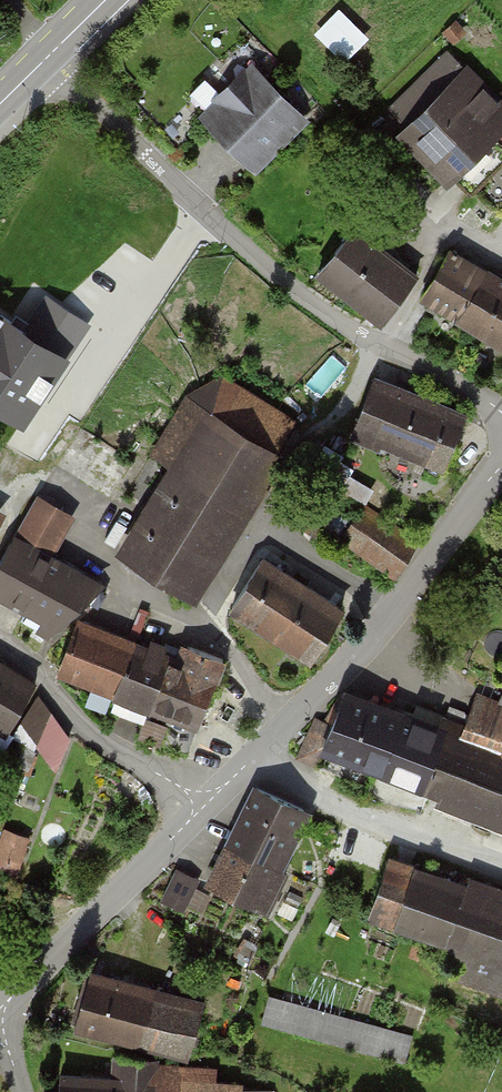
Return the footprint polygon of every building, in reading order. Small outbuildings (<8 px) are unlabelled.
[(346,60),(372,36),(343,5),(317,30),(346,60)] [(314,106),(257,52),(199,114),(256,168),(314,106)] [(501,126),(501,108),(449,54),(392,109),(454,173),(501,126)] [(417,276),(354,227),(320,271),(382,321),(417,276)] [(451,253),(424,298),(501,344),(501,284),(451,253)] [(0,314),(0,408),(22,422),(87,326),(59,307),(37,339),(0,314)] [(446,409),(374,381),(353,429),(426,461),(446,409)] [(178,480),(131,555),(185,589),(287,426),(233,393),(216,420),(190,403),(161,449),(179,460),(170,475),(178,480)] [(464,416),(446,409),(426,461),(443,467),(464,416)] [(34,500),(0,562),(0,590),(28,605),(21,618),(47,632),(98,586),(49,559),(71,520),(34,500)] [(332,512),(317,502),(301,526),(317,536),(332,512)] [(418,542),(365,505),(341,540),(394,576),(418,542)] [(341,611),(262,561),(232,608),(311,658),(341,611)] [(133,644),(78,623),(60,672),(115,692),(133,644)] [(170,657),(133,644),(115,692),(117,693),(112,707),(128,714),(131,707),(148,713),(151,706),(169,660),(170,657)] [(181,664),(169,660),(151,706),(171,713),(160,742),(187,752),(222,659),(188,646),(181,664)] [(7,730),(34,684),(0,664),(0,725),(7,730)] [(350,697),(329,749),(501,816),(501,698),(485,692),(466,742),(350,697)] [(68,739),(38,699),(23,722),(56,767),(68,739)] [(257,787),(230,845),(284,870),(311,813),(257,787)] [(3,837),(0,846),(0,859),(17,865),(25,844),(3,837)] [(230,845),(210,886),(266,910),(284,870),(230,845)] [(394,861),(375,915),(468,948),(458,976),(501,992),(501,900),(394,861)] [(197,879),(179,870),(164,900),(182,909),(197,879)] [(201,1005),(89,974),(76,1022),(187,1054),(201,1005)] [(409,1036),(269,998),(263,1019),(403,1058),(409,1036)] [(117,1057),(116,1080),(60,1076),(59,1091),(271,1091),(272,1090),(213,1086),(214,1070),(157,1067),(157,1060),(117,1057)]
